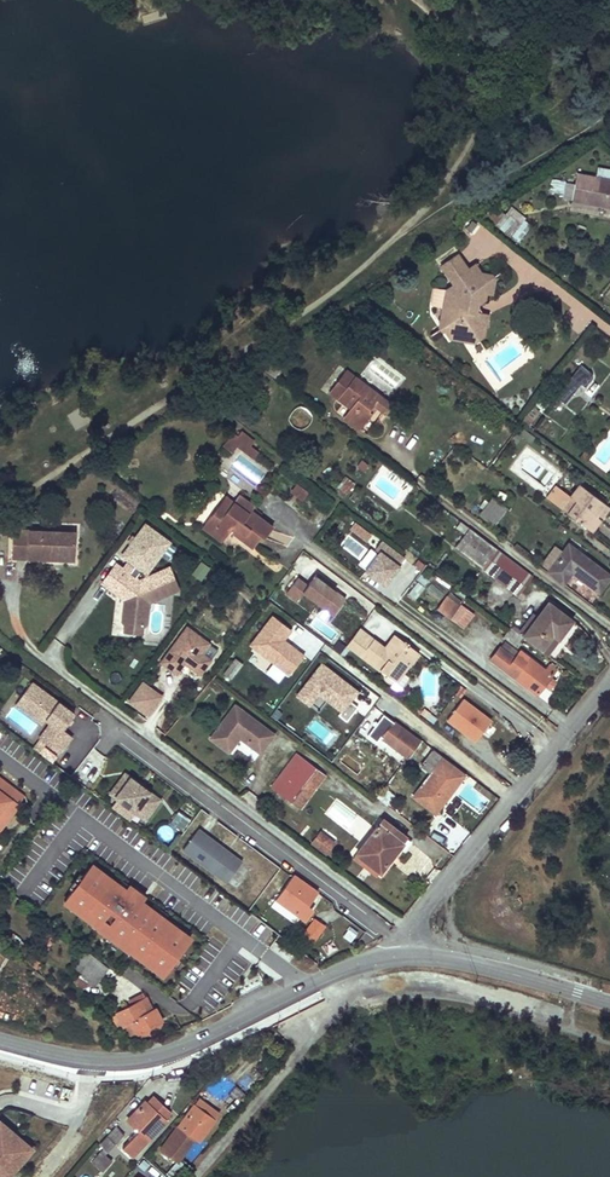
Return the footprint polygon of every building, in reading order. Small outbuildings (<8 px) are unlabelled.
[(609,209),(609,182),(580,176),(574,203),(609,209)] [(498,210),(489,221),(512,240),(522,228),(507,215),(506,217),(498,210)] [(459,289),(451,293),(455,301),(453,309),(446,312),(448,316),(452,323),(445,327),(451,339),(460,334),(476,336),(478,325),(488,326),(489,318),(482,317),(476,309),(485,303),(488,296),(495,298),(499,287),(493,275),(489,275),(482,275),(479,268),(472,271),(463,257),(445,267),(459,289)] [(485,266),(479,268),(482,275),(489,275),(485,266)] [(455,301),(451,293),(447,293),(443,309),(446,312),(453,309),(455,301)] [(489,318),(495,298),(488,296),(485,303),(476,309),(482,317),(489,318)] [(441,319),(445,327),(452,323),(448,316),(441,319)] [(486,344),(488,326),(478,325),(476,336),(460,334),(451,339),(459,340),(486,344)] [(264,369),(276,378),(281,371),(269,362),(264,369)] [(578,368),(549,403),(556,409),(563,399),(565,401),(586,375),(578,368)] [(386,413),(392,407),(347,372),(330,394),(350,410),(345,417),(363,430),(376,414),(372,411),(376,406),(386,413)] [(252,458),(257,452),(233,435),(224,448),(231,453),(236,447),(252,458)] [(302,501),(308,491),(294,483),(288,492),(302,501)] [(576,504),(568,515),(594,535),(602,525),(596,520),(607,506),(580,486),(571,499),(570,500),(576,504)] [(548,501),(568,515),(576,504),(570,500),(571,499),(557,489),(548,501)] [(227,496),(219,507),(228,514),(236,503),(227,496)] [(494,527),(507,509),(491,497),(477,515),(494,527)] [(214,532),(226,541),(237,526),(247,533),(244,537),(256,546),(263,538),(265,539),(273,528),(252,512),(250,514),(236,503),(228,514),(219,507),(210,518),(219,525),(214,532)] [(607,506),(596,520),(602,525),(609,514),(609,509),(607,506)] [(222,546),(226,541),(214,532),(219,525),(210,518),(201,530),(222,546)] [(120,557),(137,569),(144,575),(167,543),(144,526),(120,557)] [(532,575),(469,528),(454,547),(516,595),(532,575)] [(13,562),(74,562),(74,534),(13,534),(13,562)] [(370,548),(357,567),(386,587),(406,557),(381,540),(374,551),(370,548)] [(548,573),(562,583),(571,571),(597,591),(609,576),(570,545),(548,573)] [(200,560),(191,574),(201,581),(210,567),(200,560)] [(111,589),(126,570),(118,565),(104,584),(111,589)] [(148,604),(180,594),(172,571),(141,581),(132,575),(137,569),(130,565),(126,570),(111,589),(127,601),(126,607),(125,606),(122,622),(124,627),(140,630),(144,626),(148,604)] [(415,602),(428,578),(418,572),(405,597),(415,602)] [(301,594),(332,616),(346,597),(314,574),(308,583),(298,576),(285,594),(295,601),(301,594)] [(461,607),(449,598),(439,612),(451,621),(461,607)] [(524,634),(521,637),(533,646),(540,652),(553,635),(559,640),(573,621),(549,602),(524,634)] [(271,614),(248,646),(289,676),(305,654),(285,639),(292,630),(271,614)] [(140,630),(124,627),(123,632),(139,635),(140,630)] [(348,645),(362,656),(376,639),(362,628),(348,645)] [(521,637),(510,628),(504,636),(516,645),(521,637)] [(213,646),(191,629),(165,664),(180,675),(188,664),(203,676),(214,662),(205,655),(213,646)] [(397,635),(386,648),(391,652),(402,639),(397,635)] [(533,646),(521,637),(516,645),(527,653),(533,646)] [(376,639),(362,656),(390,679),(399,668),(404,673),(420,654),(402,639),(391,652),(386,648),(376,639)] [(51,653),(61,655),(64,644),(54,642),(51,653)] [(498,647),(489,659),(536,695),(555,670),(549,665),(544,671),(520,653),(515,660),(498,647)] [(244,668),(236,662),(224,677),(232,683),(244,668)] [(348,720),(358,706),(351,701),(359,690),(320,662),(295,696),(317,712),(324,703),(348,720)] [(395,684),(404,673),(399,668),(390,679),(395,684)] [(13,707),(42,726),(32,741),(57,758),(72,736),(63,730),(75,711),(31,681),(13,707)] [(165,698),(146,684),(132,702),(151,717),(165,698)] [(445,721),(475,743),(492,719),(462,697),(445,721)] [(257,751),(270,733),(232,704),(208,737),(219,746),(225,739),(231,743),(236,736),(239,738),(241,736),(244,738),(242,741),(257,751)] [(384,715),(369,735),(376,740),(380,737),(406,756),(418,740),(384,715)] [(225,739),(219,746),(225,750),(231,743),(225,739)] [(414,798),(435,814),(464,774),(431,751),(421,765),(433,773),(414,798)] [(316,768),(296,752),(270,787),(290,802),(316,768)] [(121,773),(108,795),(115,800),(112,806),(145,825),(162,797),(121,773)] [(10,801),(0,793),(0,814),(10,801)] [(0,814),(0,829),(18,807),(10,801),(0,814)] [(175,811),(170,825),(184,831),(190,817),(175,811)] [(358,854),(382,872),(406,839),(382,822),(358,854)] [(232,889),(249,866),(198,827),(181,850),(232,889)] [(318,830),(309,844),(326,855),(335,840),(318,830)] [(378,877),(382,872),(358,854),(354,860),(378,877)] [(163,978),(193,935),(90,862),(60,905),(163,978)] [(294,876),(276,900),(305,919),(313,909),(308,906),(317,893),(294,876)] [(312,917),(302,933),(315,942),(325,925),(312,917)] [(80,975),(90,983),(94,986),(108,968),(82,949),(75,958),(80,961),(86,966),(80,975)] [(73,971),(80,975),(86,966),(80,961),(73,971)] [(85,990),(90,983),(80,975),(74,983),(85,990)] [(132,1006),(147,998),(144,993),(129,1001),(132,1006)] [(153,1011),(147,998),(132,1006),(119,1012),(124,1024),(125,1025),(132,1022),(136,1031),(137,1034),(139,1033),(163,1021),(156,1009),(153,1011)] [(119,1026),(124,1024),(119,1012),(113,1015),(119,1026)] [(164,1025),(163,1021),(139,1033),(141,1037),(164,1025)] [(130,1034),(136,1031),(132,1022),(125,1025),(130,1034)] [(198,1099),(193,1106),(214,1122),(219,1115),(198,1099)] [(153,1100),(148,1106),(164,1121),(169,1114),(153,1100)] [(164,1121),(148,1106),(144,1102),(128,1119),(141,1131),(123,1152),(134,1161),(166,1123),(164,1121)] [(214,1122),(193,1106),(165,1144),(178,1154),(192,1135),(200,1141),(214,1122)] [(33,1147),(0,1120),(0,1176),(8,1176),(33,1147)] [(116,1129),(100,1145),(105,1150),(92,1163),(96,1167),(94,1170),(98,1173),(101,1170),(104,1173),(112,1164),(104,1156),(120,1139),(123,1143),(127,1138),(116,1129)] [(192,1167),(184,1159),(174,1170),(182,1176),(183,1176),(192,1167)]
